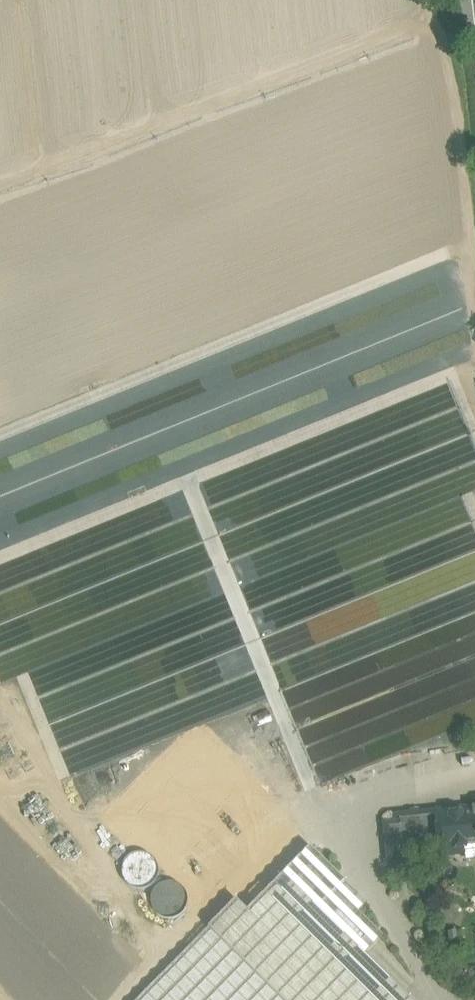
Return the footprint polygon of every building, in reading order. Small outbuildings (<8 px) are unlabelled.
[(436,813),(441,856),(474,852),(474,809),(436,813)] [(436,813),(409,816),(413,859),(441,856),(436,813)] [(398,824),(386,825),(390,861),(413,859),(409,816),(397,817),(398,824)] [(310,847),(283,874),(284,875),(318,909),(345,881),(310,847)] [(129,854),(129,882),(155,882),(155,855),(129,854)] [(138,999),(411,999),(318,909),(284,875),(283,874),(248,911),(236,900),(138,999)] [(156,887),(162,914),(190,907),(183,881),(156,887)]
